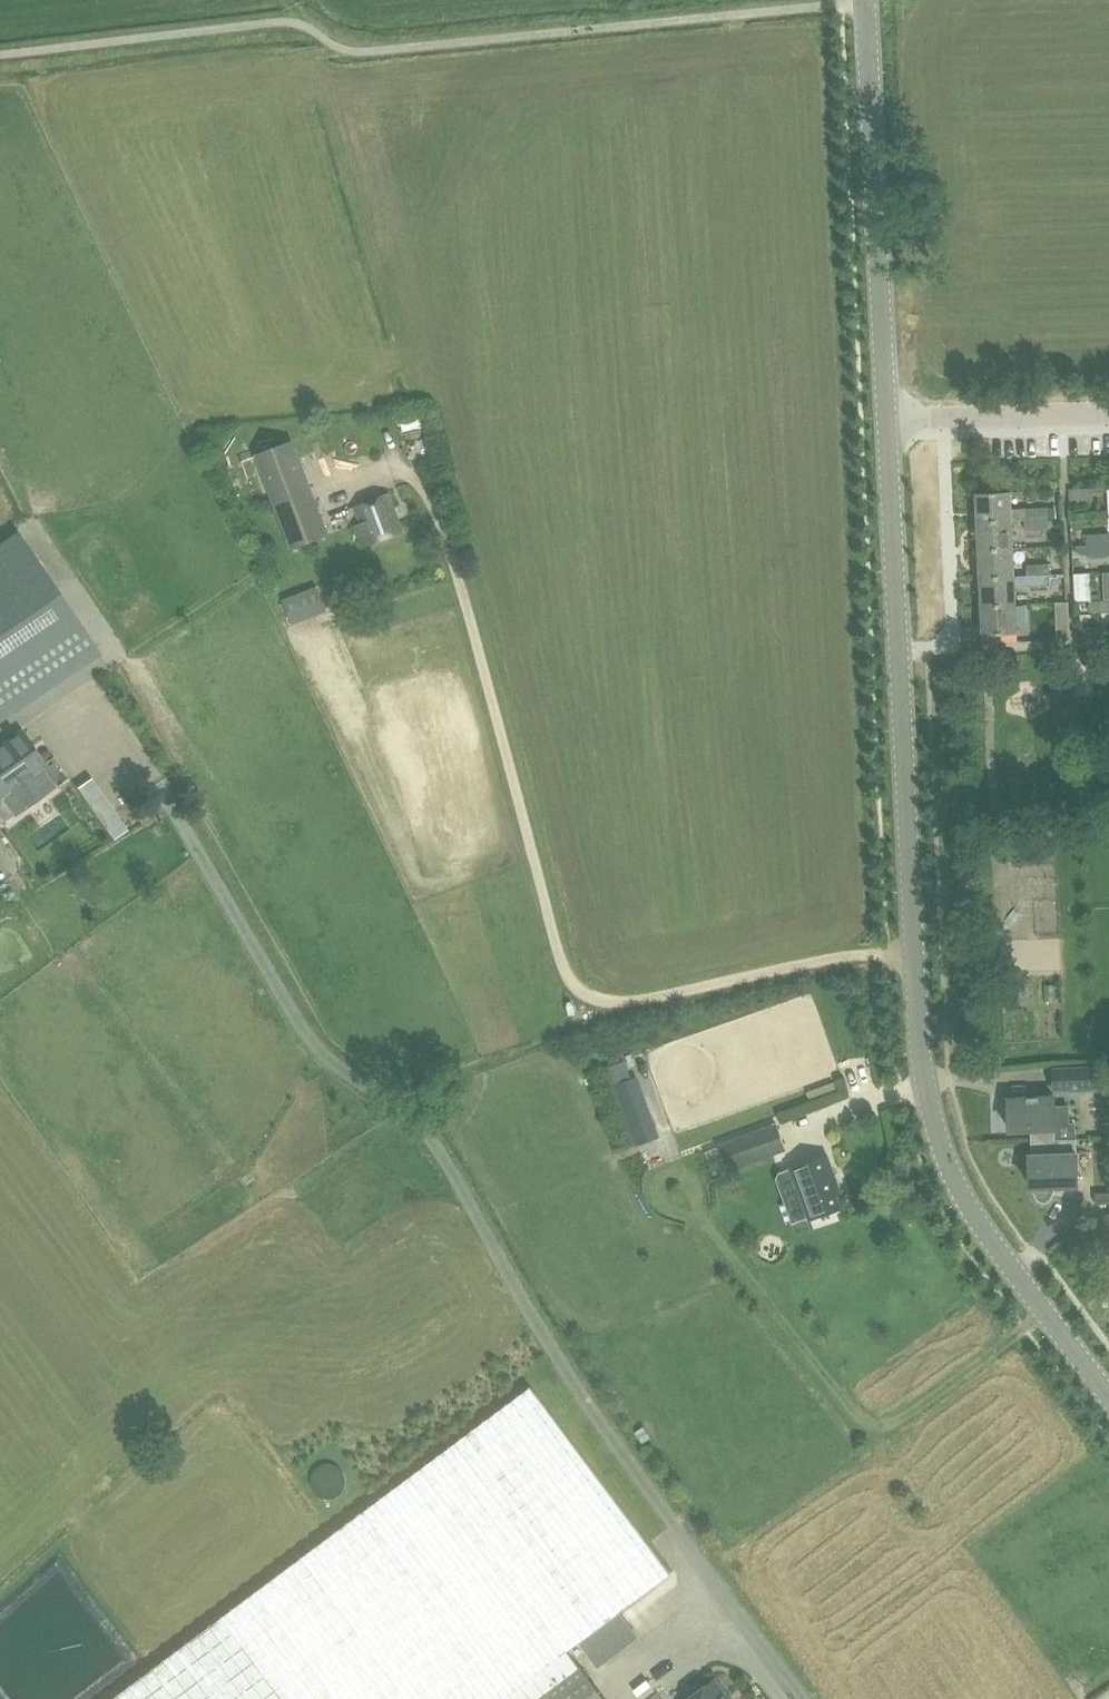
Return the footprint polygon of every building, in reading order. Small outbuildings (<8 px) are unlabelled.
[(425,427),(403,433),(405,441),(427,436),(425,427)] [(293,439),(254,454),(291,548),(329,534),(293,439)] [(1093,487),(1068,488),(1069,500),(1093,498),(1093,487)] [(361,522),(354,525),(362,545),(402,530),(388,493),(354,506),(361,522)] [(1010,493),(976,495),(978,522),(1011,521),(1011,520),(1024,520),(1047,519),(1047,516),(1055,515),(1055,506),(1011,509),(1010,493)] [(1047,519),(1024,520),(1024,529),(1048,528),(1047,519)] [(1011,521),(978,522),(979,550),(1013,549),(1011,521)] [(1085,534),(1086,546),(1108,544),(1108,533),(1085,534)] [(0,547),(0,716),(98,650),(19,534),(0,547)] [(1086,546),(1087,555),(1087,556),(1108,555),(1108,544),(1086,546)] [(1086,546),(1076,546),(1076,552),(1082,555),(1087,555),(1086,546)] [(1013,549),(979,550),(980,578),(1014,577),(1013,549)] [(1050,563),(1026,564),(1027,576),(1051,575),(1050,563)] [(1087,574),(1073,574),(1074,602),(1088,602),(1087,574)] [(1051,575),(1027,576),(1028,586),(1051,585),(1051,575)] [(1014,577),(980,578),(982,606),(1016,605),(1015,587),(1028,586),(1027,576),(1014,577)] [(1088,602),(1089,612),(1108,611),(1108,601),(1088,602)] [(1068,603),(1055,603),(1057,629),(1070,628),(1068,603)] [(1016,605),(982,606),(983,635),(1017,634),(1016,605)] [(1018,654),(1000,655),(1001,667),(1019,667),(1018,654)] [(0,748),(0,795),(8,789),(21,808),(44,791),(31,773),(43,765),(29,745),(21,733),(0,748)] [(1098,1064),(1051,1066),(1053,1093),(1099,1091),(1098,1064)] [(637,1077),(615,1085),(637,1146),(659,1138),(637,1077)] [(1055,1096),(1008,1098),(1009,1128),(1031,1128),(1031,1141),(1056,1140),(1056,1139),(1056,1127),(1055,1096)] [(777,1122),(717,1144),(727,1171),(786,1149),(777,1122)] [(1031,1154),(1029,1154),(1030,1185),(1033,1185),(1033,1189),(1034,1193),(1036,1197),(1039,1201),(1043,1203),(1047,1202),(1051,1200),(1053,1197),(1055,1193),(1055,1188),(1056,1184),(1078,1183),(1076,1139),(1076,1138),(1056,1139),(1056,1140),(1031,1141),(1031,1154)] [(784,1203),(792,1224),(809,1218),(809,1220),(840,1209),(835,1194),(839,1192),(826,1155),(790,1167),(790,1168),(801,1197),(784,1203)] [(1095,1193),(1095,1203),(1108,1202),(1108,1192),(1095,1193)] [(112,1698),(604,1698),(568,1650),(579,1641),(597,1628),(671,1573),(531,1387),(221,1617),(112,1698)] [(659,1529),(651,1536),(665,1554),(673,1547),(659,1529)] [(616,1653),(597,1628),(579,1641),(598,1667),(616,1653)] [(714,1679),(688,1698),(729,1698),(714,1679)]
